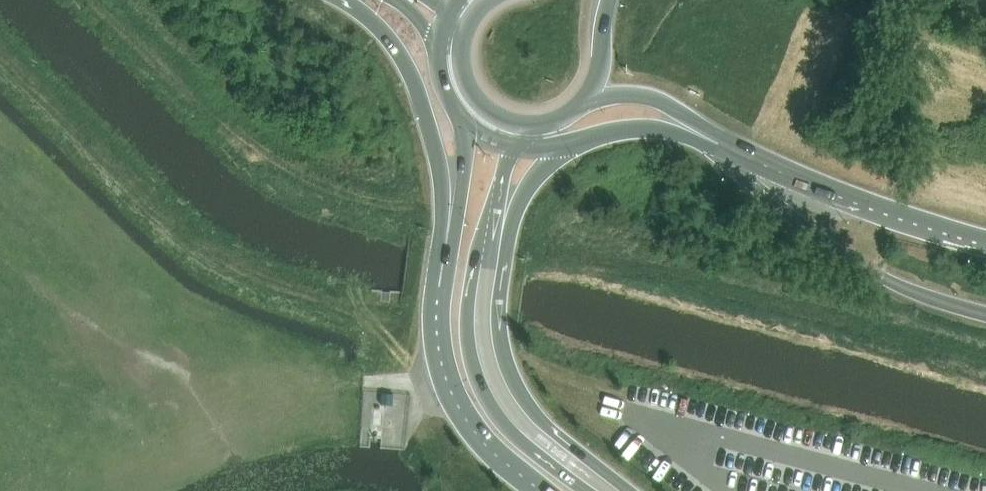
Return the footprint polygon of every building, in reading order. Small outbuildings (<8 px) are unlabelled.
[(383,394),(383,404),(393,405),(393,394),(383,394)]
